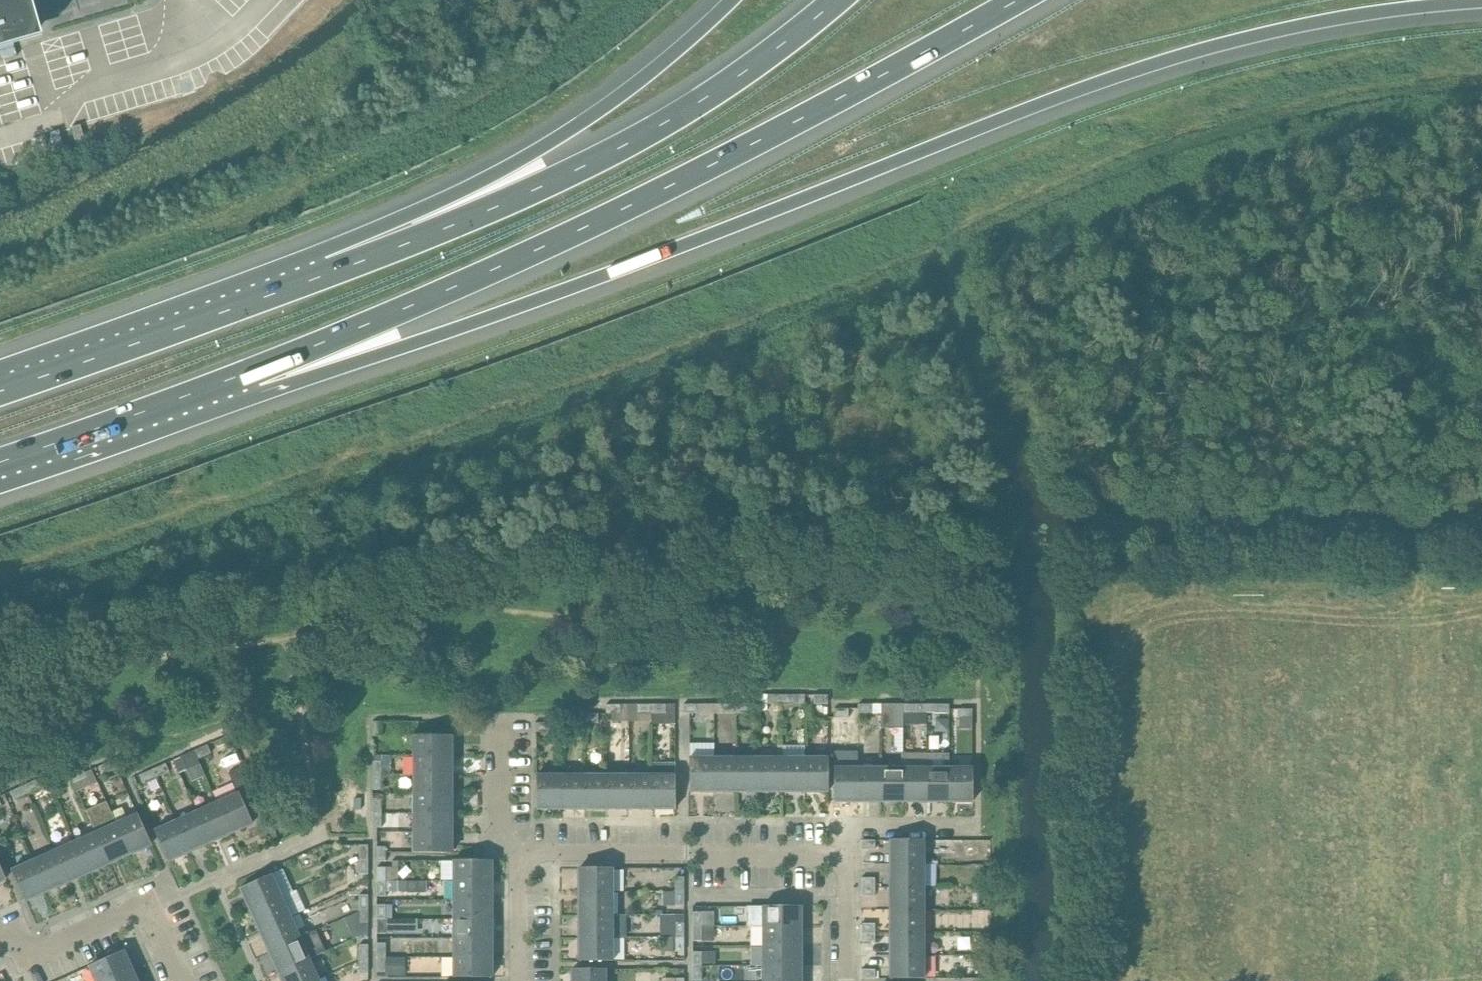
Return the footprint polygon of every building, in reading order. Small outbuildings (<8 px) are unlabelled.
[(43,37),(40,27),(32,0),(0,0),(0,49),(43,37)] [(813,696),(813,705),(828,705),(828,696),(813,696)] [(857,704),(857,713),(872,713),(872,704),(857,704)] [(917,704),(903,704),(903,713),(917,713),(917,704)] [(934,713),(948,713),(949,713),(949,704),(934,704),(934,713)] [(606,705),(606,717),(620,716),(620,705),(606,705)] [(637,716),(652,716),(652,705),(637,705),(637,716)] [(652,716),(666,716),(666,705),(652,705),(652,716)] [(880,731),(902,731),(902,706),(880,706),(880,731)] [(834,718),(848,718),(848,709),(834,709),(834,718)] [(972,709),(957,709),(957,718),(972,718),(972,709)] [(583,715),(569,715),(569,723),(583,723),(583,715)] [(583,715),(583,723),(598,723),(598,715),(583,715)] [(373,721),(372,736),(382,736),(382,721),(373,721)] [(534,723),(534,732),(536,732),(549,732),(549,724),(534,723)] [(451,756),(451,736),(451,735),(450,735),(450,736),(413,736),(412,756),(451,756)] [(207,744),(194,750),(199,760),(212,755),(207,744)] [(201,766),(199,760),(194,750),(181,756),(188,772),(201,766)] [(925,800),(948,801),(948,767),(948,753),(925,753),(925,767),(925,800)] [(412,756),(412,775),(450,775),(451,756),(412,756)] [(688,790),(712,790),(713,758),(689,758),(690,789),(688,789),(688,790)] [(712,790),(735,790),(735,758),(713,758),(712,790)] [(735,790),(758,790),(758,758),(735,758),(735,790)] [(781,758),(758,758),(758,790),(781,790),(781,758)] [(804,758),(781,758),(781,790),(804,790),(804,758)] [(828,758),(804,758),(804,790),(829,790),(829,789),(828,789),(828,758)] [(113,760),(99,766),(103,774),(116,768),(113,760)] [(372,775),(381,775),(382,761),(372,761),(372,775)] [(165,763),(152,769),(156,779),(170,773),(165,763)] [(238,792),(217,802),(230,832),(253,822),(253,821),(252,822),(247,812),(261,806),(243,766),(229,772),(238,792)] [(833,800),(857,800),(857,767),(834,767),(834,799),(833,799),(833,800)] [(880,767),(857,767),(857,800),(880,800),(880,767)] [(880,800),(903,801),(903,767),(880,767),(880,800)] [(903,801),(925,800),(925,767),(903,767),(903,801)] [(972,767),(948,767),(948,801),(973,800),(973,799),(972,799),(972,767)] [(69,774),(73,783),(86,777),(82,768),(69,774)] [(143,785),(156,779),(152,769),(139,775),(143,785)] [(372,775),(372,790),(381,790),(381,775),(372,775)] [(412,775),(412,794),(450,794),(450,775),(412,775)] [(535,808),(559,808),(560,775),(537,775),(537,806),(536,806),(535,808)] [(583,775),(560,775),(559,808),(582,808),(583,775)] [(582,808),(606,808),(606,775),(583,775),(582,808)] [(628,775),(606,775),(606,808),(628,808),(628,775)] [(628,808),(651,808),(651,775),(628,775),(628,808)] [(675,775),(651,775),(651,808),(676,808),(676,806),(675,806),(675,775)] [(61,778),(49,783),(48,784),(52,792),(65,786),(61,778)] [(37,779),(23,785),(28,795),(42,789),(37,779)] [(23,785),(10,791),(15,801),(28,795),(23,785)] [(450,794),(412,794),(412,814),(450,814),(450,794)] [(372,798),(372,813),(382,813),(382,798),(372,798)] [(105,801),(85,811),(95,833),(108,863),(129,854),(115,823),(105,801)] [(230,832),(217,802),(196,811),(209,842),(230,832)] [(196,811),(175,821),(189,851),(209,842),(196,811)] [(381,827),(382,813),(372,813),(372,827),(381,827)] [(137,814),(115,823),(129,854),(152,843),(151,842),(150,843),(137,814)] [(412,814),(412,833),(450,833),(450,814),(412,814)] [(189,851),(175,821),(153,830),(166,860),(166,861),(189,851)] [(95,833),(74,842),(87,872),(108,863),(95,833)] [(450,833),(412,833),(412,853),(448,853),(448,854),(449,854),(450,833)] [(891,839),(891,864),(924,864),(924,840),(892,840),(892,839),(891,839)] [(875,849),(875,840),(861,840),(861,849),(875,849)] [(53,851),(66,882),(87,872),(74,842),(53,851)] [(368,845),(359,845),(359,859),(368,859),(368,845)] [(385,861),(385,853),(386,846),(376,846),(376,861),(385,861)] [(53,851),(32,861),(46,891),(66,882),(53,851)] [(359,859),(359,874),(368,874),(368,859),(359,859)] [(452,861),(441,861),(441,881),(452,881),(491,881),(491,861),(491,860),(490,860),(490,861),(480,861),(452,861)] [(24,901),(46,891),(32,861),(11,870),(24,899),(23,900),(24,901)] [(924,864),(891,864),(891,886),(924,887),(924,864)] [(377,881),(386,881),(386,867),(377,867),(377,881)] [(579,867),(580,892),(612,892),(612,868),(581,868),(581,867),(579,867)] [(241,887),(251,909),(281,896),(271,874),(242,887),(242,886),(241,887)] [(684,892),(684,877),(675,877),(675,892),(684,892)] [(861,878),(861,886),(875,886),(875,878),(861,878)] [(377,881),(377,896),(386,896),(386,881),(377,881)] [(389,881),(389,892),(406,892),(406,881),(389,881)] [(452,881),(452,900),(491,900),(491,881),(452,881)] [(875,896),(875,886),(861,886),(861,896),(875,896)] [(891,886),(891,909),(924,909),(924,887),(891,886)] [(580,892),(580,915),(612,915),(612,892),(580,892)] [(662,892),(662,906),(684,906),(684,892),(675,892),(662,892)] [(368,909),(368,895),(359,895),(359,909),(368,909)] [(251,909),(260,930),(290,917),(281,896),(251,909)] [(452,900),(452,919),(491,919),(491,900),(452,900)] [(386,919),(386,904),(377,904),(377,919),(386,919)] [(762,906),(748,906),(748,926),(762,926),(800,927),(800,905),(799,905),(799,906),(762,906)] [(359,909),(359,924),(368,924),(368,909),(359,909)] [(924,932),(924,909),(891,909),(891,932),(924,932)] [(693,912),(693,926),(702,926),(702,912),(693,912)] [(580,915),(580,937),(612,937),(624,937),(624,915),(612,915),(580,915)] [(260,930),(270,951),(299,937),(290,917),(260,930)] [(377,919),(377,933),(386,933),(386,919),(377,919)] [(391,919),(391,930),(394,934),(405,933),(408,930),(408,919),(391,919)] [(452,919),(452,938),(491,938),(491,919),(452,919)] [(684,937),(684,923),(675,923),(675,937),(684,937)] [(861,923),(861,932),(875,932),(875,923),(861,923)] [(702,941),(702,926),(693,926),(693,941),(702,941)] [(800,927),(762,926),(762,946),(800,947),(800,927)] [(299,937),(270,951),(279,972),(309,958),(324,952),(314,931),(299,937)] [(874,942),(875,932),(861,932),(861,941),(874,942)] [(891,932),(891,955),(924,955),(924,932),(891,932)] [(612,961),(612,937),(580,937),(580,962),(581,962),(581,961),(612,961)] [(669,937),(661,937),(661,946),(661,951),(673,951),(673,949),(673,937),(669,937)] [(675,937),(675,952),(684,952),(684,937),(675,937)] [(452,938),(453,957),(491,957),(491,938),(452,938)] [(386,957),(386,943),(377,943),(377,957),(386,957)] [(368,959),(368,944),(359,944),(359,959),(368,959)] [(762,946),(762,966),(800,966),(800,947),(762,946)] [(94,980),(105,980),(131,969),(123,950),(122,951),(88,967),(94,980)] [(693,951),(693,965),(702,965),(702,951),(693,951)] [(924,979),(924,955),(891,955),(891,979),(892,979),(924,979)] [(377,957),(377,972),(386,972),(386,957),(377,957)] [(491,979),(491,957),(453,957),(453,977),(490,978),(490,979),(491,979)] [(283,980),(314,980),(318,979),(309,958),(279,972),(283,980)] [(359,959),(359,973),(368,973),(368,959),(359,959)] [(989,959),(972,959),(972,972),(989,972),(989,959)] [(702,980),(702,965),(693,965),(693,980),(702,980)] [(762,966),(762,980),(800,980),(800,966),(762,966)] [(573,980),(605,980),(605,969),(574,969),(574,968),(573,968),(573,980)] [(131,969),(105,980),(137,980),(131,969)] [(861,978),(874,979),(875,969),(861,969),(861,978)]
